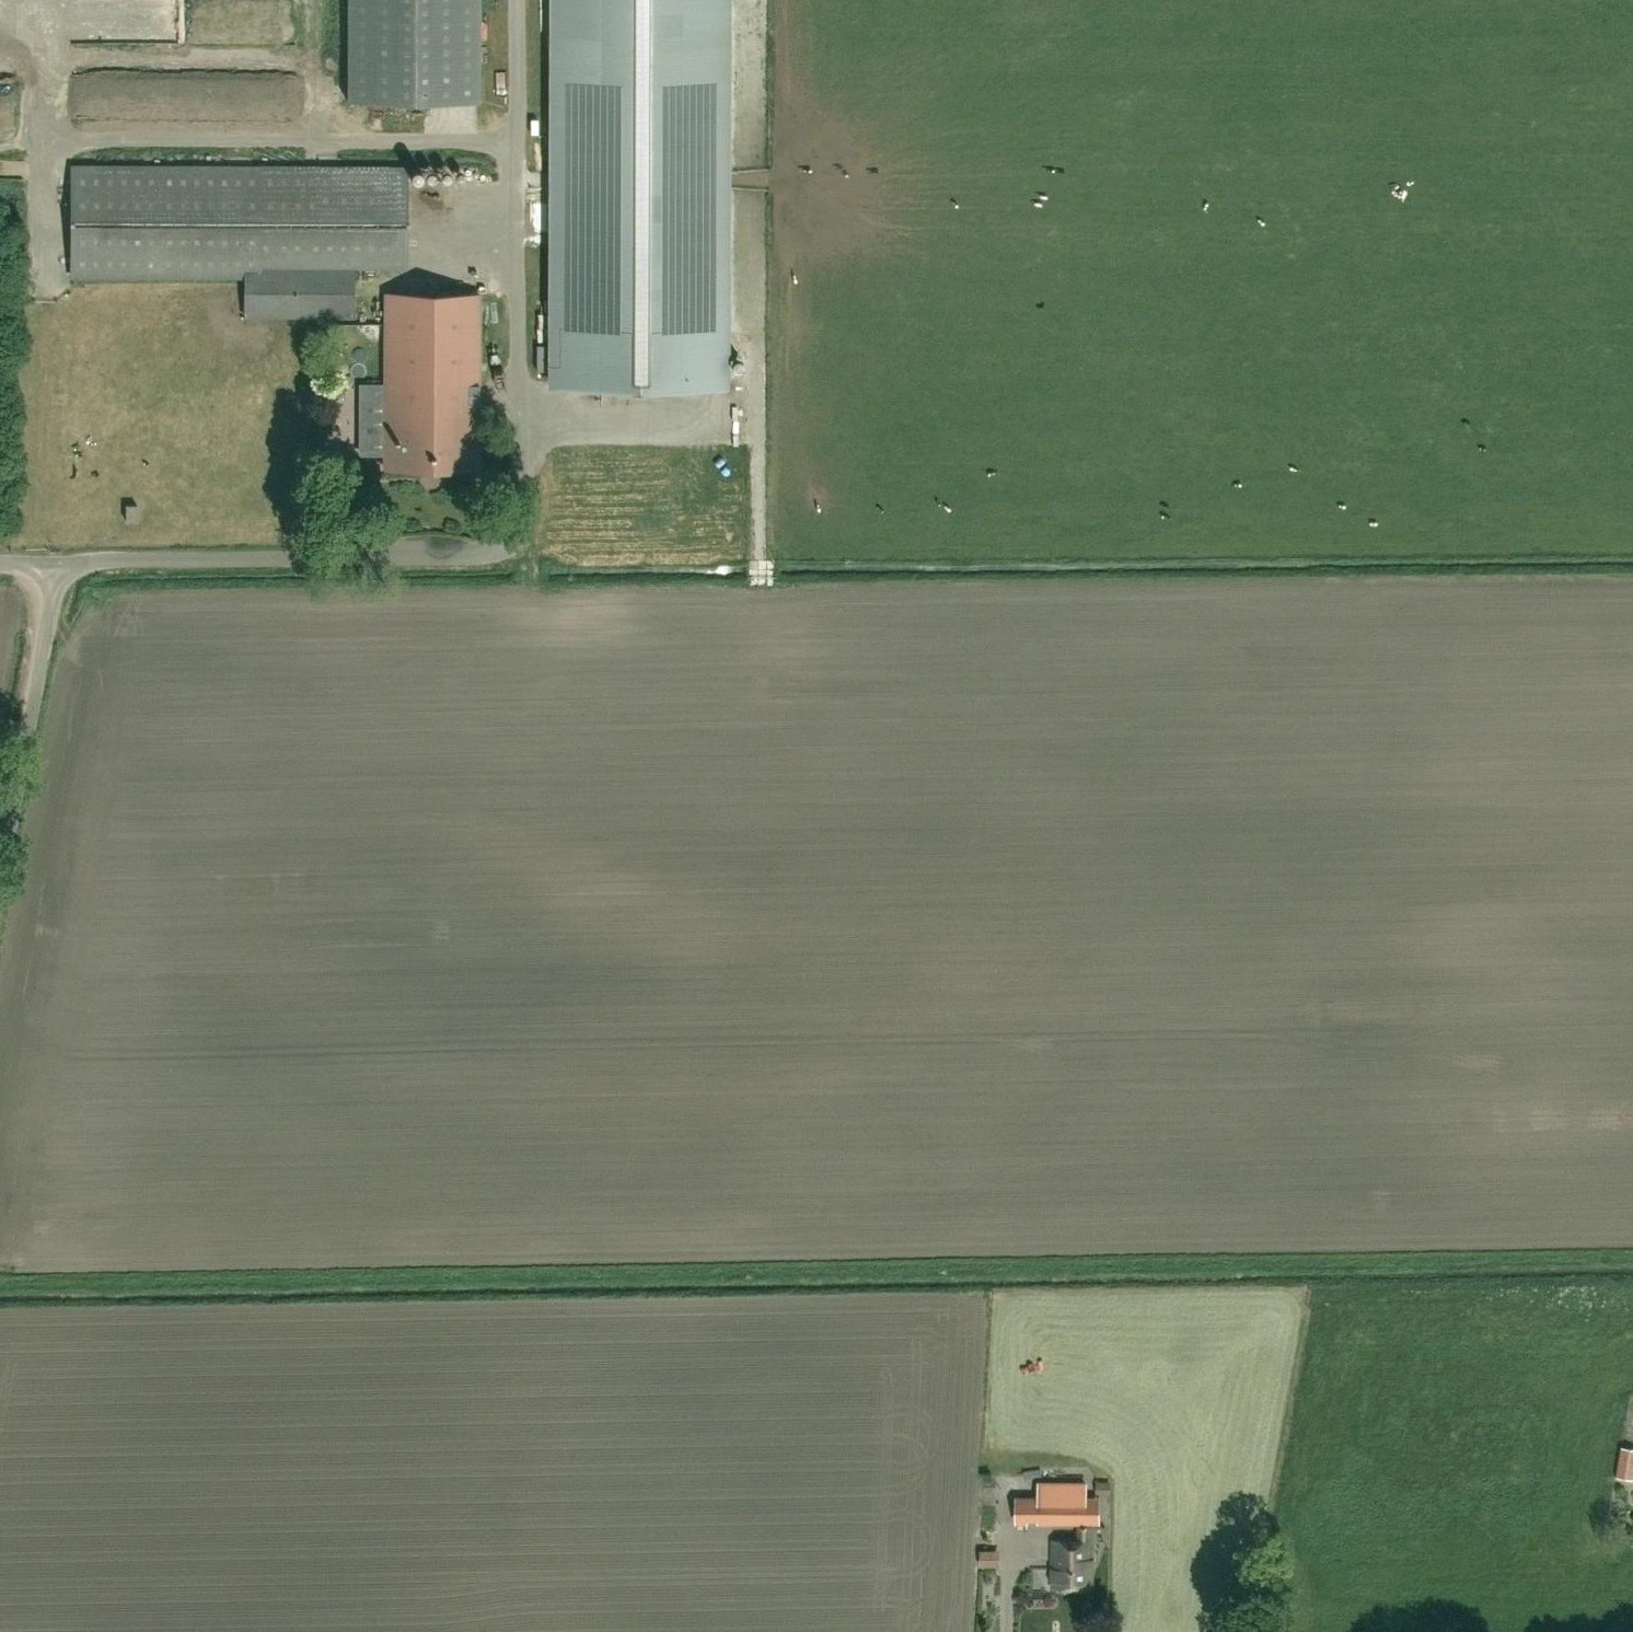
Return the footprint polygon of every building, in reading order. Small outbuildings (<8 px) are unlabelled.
[(104,0),(85,0),(84,9),(104,10),(104,0)] [(348,101),(479,102),(480,0),(348,0),(348,101)] [(551,384),(726,384),(727,0),(552,0),(551,384)] [(406,167),(71,166),(71,276),(245,276),(245,316),(353,316),(353,265),(406,265),(406,167)] [(479,421),(480,295),(385,294),(385,434),(384,434),(384,468),(478,469),(478,421),(479,421)] [(126,504),(126,520),(138,520),(137,504),(126,504)] [(1622,1446),(1617,1476),(1632,1479),(1632,1448),(1622,1446)] [(1096,1494),(1110,1495),(1110,1481),(1096,1481),(1096,1494)] [(1039,1521),(1086,1522),(1087,1483),(1039,1482),(1039,1497),(1018,1496),(1017,1521),(1029,1521),(1029,1518),(1039,1518),(1039,1521)] [(1053,1540),(1053,1587),(1093,1588),(1094,1526),(1080,1526),(1080,1540),(1053,1540)] [(980,1550),(980,1566),(1000,1566),(1000,1550),(980,1550)]
